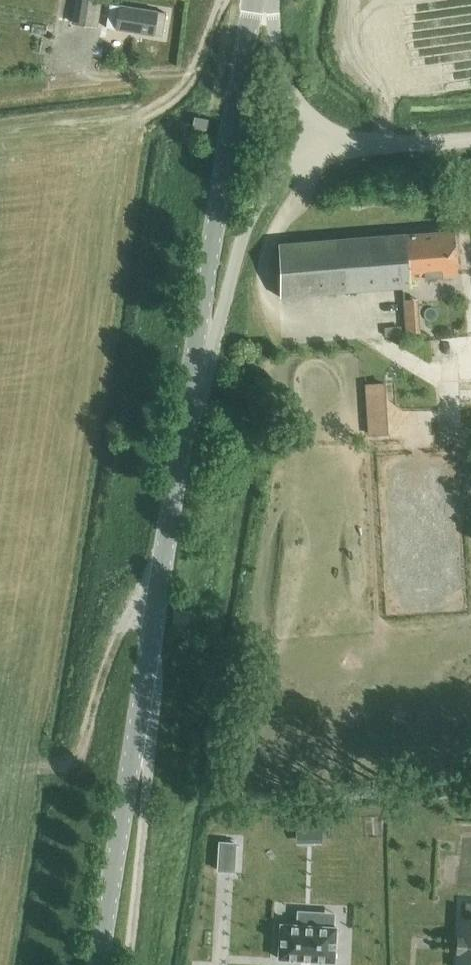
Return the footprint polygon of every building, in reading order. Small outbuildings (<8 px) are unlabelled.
[(95,25),(99,0),(73,0),(70,21),(95,25)] [(113,28),(160,35),(164,14),(156,12),(132,8),(108,4),(104,26),(113,27),(113,28)] [(193,126),(205,128),(207,118),(195,116),(193,126)] [(415,278),(456,274),(453,230),(404,234),(404,233),(277,244),(281,296),(410,286),(410,284),(415,283),(415,278)] [(403,299),(406,334),(420,332),(417,298),(403,299)] [(401,326),(384,327),(385,336),(401,334),(401,326)] [(385,384),(385,382),(364,383),(368,435),(388,434),(385,384)] [(407,400),(410,424),(441,421),(439,397),(407,400)] [(217,840),(215,868),(233,869),(235,841),(217,840)] [(453,964),(470,964),(470,903),(461,902),(461,916),(457,916),(453,964)] [(279,921),(276,959),(334,963),(335,926),(313,924),(314,910),(294,910),(294,922),(279,921)]
